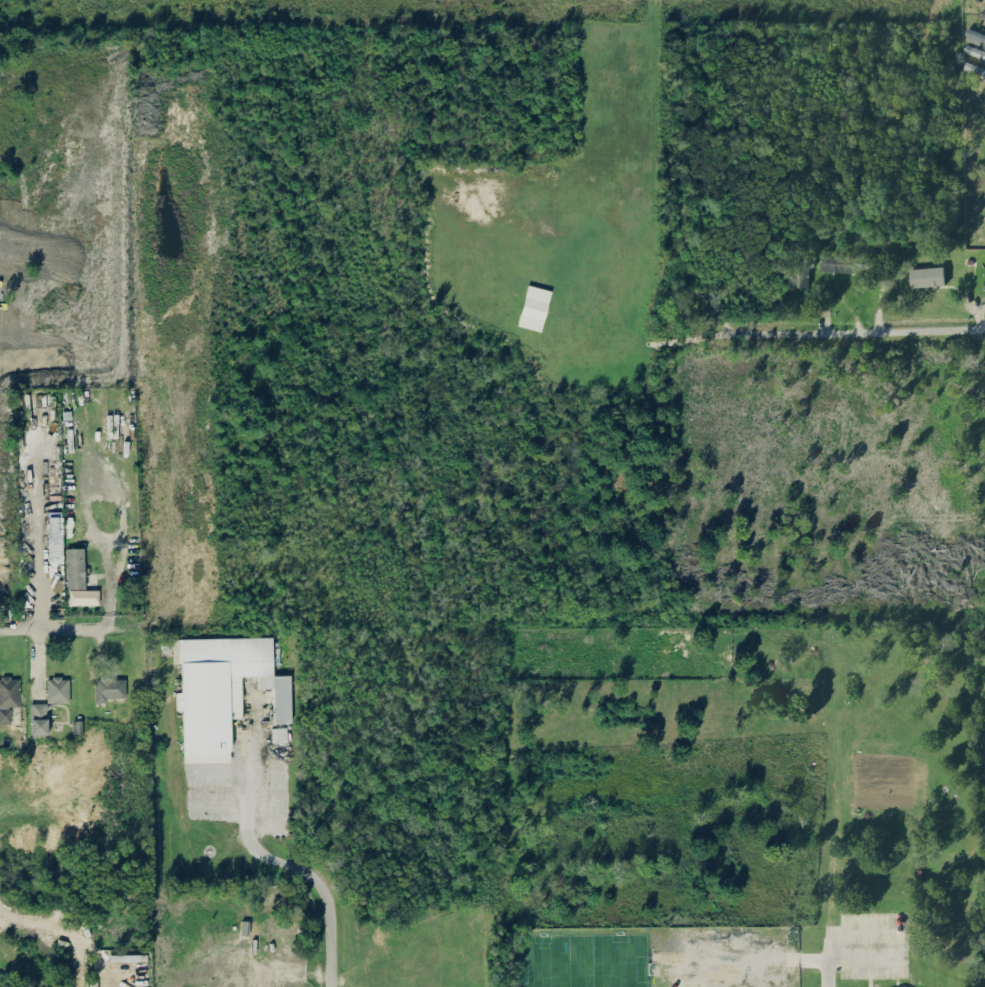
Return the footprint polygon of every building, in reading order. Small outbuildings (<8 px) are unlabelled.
[(867,255),(821,253),(821,271),(866,273),(867,255)] [(807,266),(813,266),(812,254),(791,255),(792,286),(808,286),(807,266)] [(910,269),(912,287),(946,284),(944,265),(910,269)] [(549,289),(526,285),(518,326),(542,330),(549,289)] [(62,532),(58,533),(57,516),(47,516),(48,563),(63,562),(62,532)] [(67,589),(84,588),(83,547),(66,548),(67,589)] [(98,589),(69,590),(69,605),(99,604),(98,589)] [(183,762),(230,762),(229,718),(241,717),(240,676),(257,675),(257,687),(273,687),(273,723),(291,722),(290,675),(272,675),(271,637),(173,638),(173,663),(180,663),(181,692),(176,692),(176,709),(182,709),(183,762)] [(18,677),(0,678),(0,723),(11,723),(11,707),(19,707),(18,677)] [(69,701),(68,677),(46,678),(47,702),(69,701)] [(95,702),(106,702),(106,697),(126,697),(125,678),(94,678),(95,702)] [(46,734),(46,704),(30,704),(31,734),(46,734)] [(287,727),(272,727),(272,742),(287,742),(287,727)]
